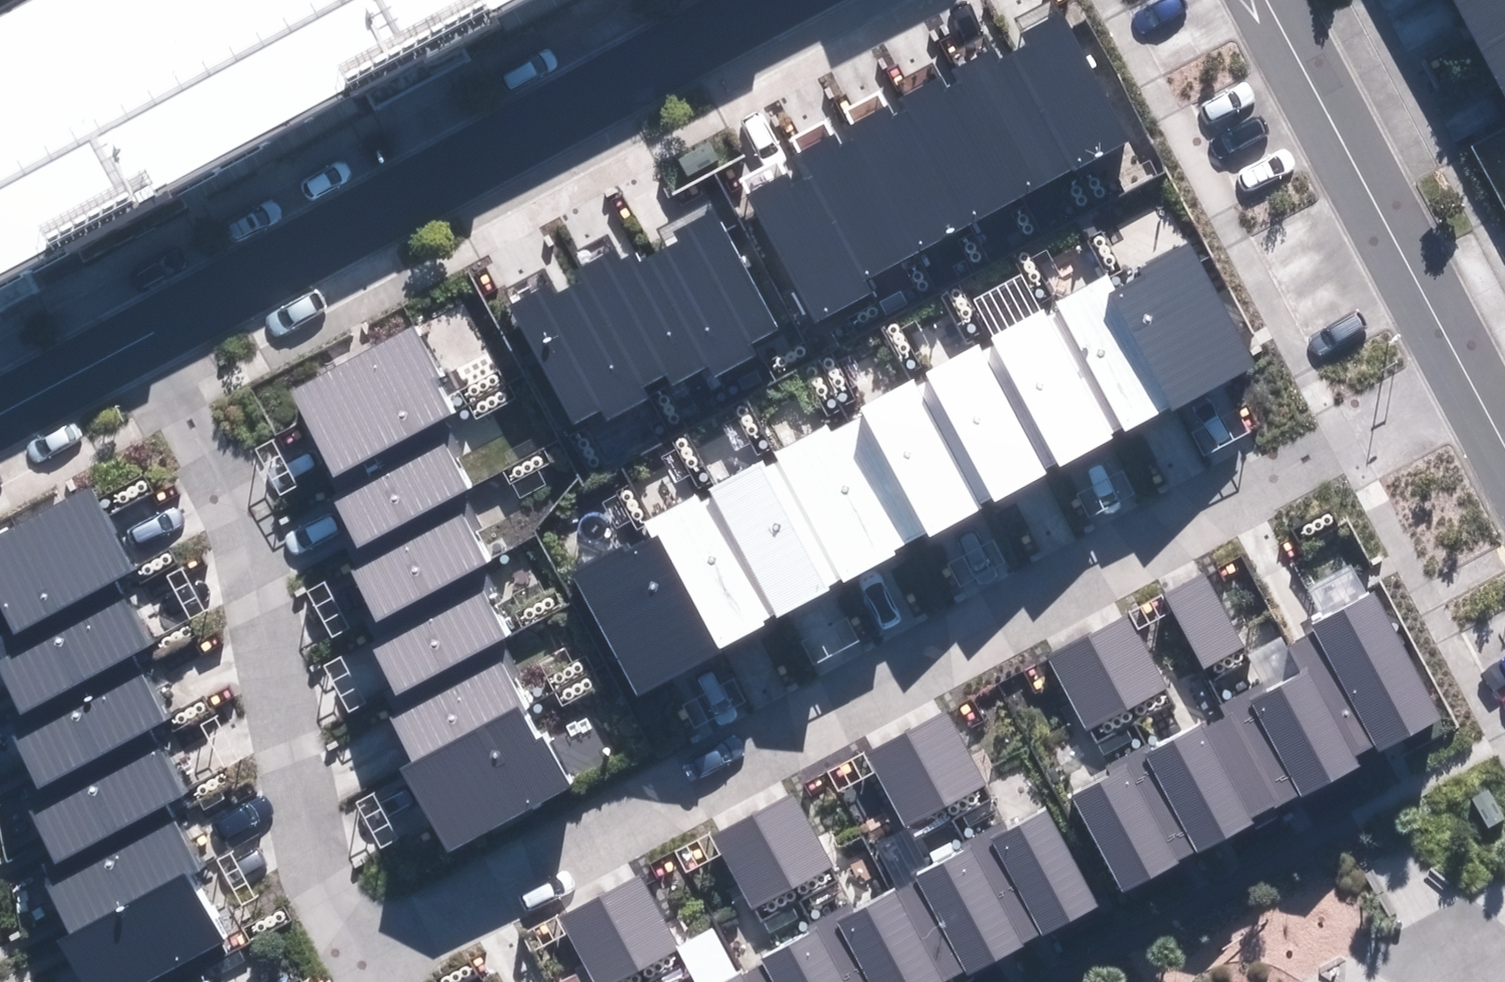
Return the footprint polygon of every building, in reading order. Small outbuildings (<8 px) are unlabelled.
[(0,9),(0,277),(512,0),(18,0),(0,9)] [(1481,38),(1504,25),(1504,0),(1460,0),(1481,38)] [(1066,16),(1014,44),(1077,160),(1129,132),(1066,16)] [(1504,82),(1504,25),(1481,38),(1504,82)] [(1014,44),(961,72),(1024,188),(1077,160),(1014,44)] [(961,72),(909,100),(972,216),(1024,188),(961,72)] [(909,100),(857,127),(920,244),(972,216),(909,100)] [(857,127),(805,155),(868,272),(920,244),(857,127)] [(805,155),(753,183),(816,300),(868,272),(805,155)] [(715,199),(650,234),(716,357),(781,322),(715,199)] [(650,234),(585,269),(651,392),(716,357),(650,234)] [(1193,243),(1110,287),(1169,395),(1172,400),(1254,356),(1193,243)] [(585,269),(519,304),(585,426),(651,392),(585,269)] [(1105,429),(1169,395),(1110,287),(1103,273),(1039,307),(1105,429)] [(1041,464),(1105,429),(1039,307),(975,341),(1041,464)] [(301,388),(346,467),(442,412),(461,401),(416,323),(301,388)] [(978,498),(1041,464),(975,341),(911,375),(978,498)] [(914,532),(978,498),(911,375),(848,409),(914,532)] [(850,566),(914,532),(848,409),(784,443),(850,566)] [(477,473),(442,412),(346,467),(336,473),(371,534),(459,483),(477,473)] [(786,600),(850,566),(784,443),(720,477),(786,600)] [(30,625),(149,562),(102,474),(0,528),(0,569),(30,625)] [(723,634),(786,600),(720,477),(657,511),(663,524),(723,634)] [(497,550),(459,483),(371,534),(350,545),(389,612),(479,561),(497,550)] [(723,634),(663,524),(582,567),(646,685),(727,642),(723,634)] [(515,624),(479,561),(389,612),(374,620),(410,683),(498,634),(515,624)] [(1205,566),(1170,584),(1209,658),(1245,639),(1205,566)] [(1,640),(38,710),(148,652),(167,642),(130,572),(30,625),(1,640)] [(1307,655),(1361,755),(1444,711),(1372,579),(1290,623),(1307,655)] [(1129,610),(1054,650),(1090,717),(1165,677),(1129,610)] [(531,691),(498,634),(410,683),(394,693),(426,750),(530,691),(531,691)] [(21,719),(55,782),(163,725),(182,715),(148,652),(38,710),(21,719)] [(1307,655),(1230,696),(1284,797),(1361,755),(1307,655)] [(576,772),(530,691),(426,750),(412,759),(458,840),(576,772)] [(1230,696),(1152,738),(1207,838),(1284,797),(1230,696)] [(945,704),(873,742),(910,810),(982,772),(945,704)] [(40,790),(73,851),(180,795),(196,786),(163,725),(55,782),(40,790)] [(1152,738),(1075,779),(1129,879),(1207,838),(1152,738)] [(1075,779),(998,820),(1052,921),(1129,879),(1075,779)] [(799,784),(721,825),(758,894),(836,853),(799,784)] [(53,862),(85,921),(196,863),(212,854),(180,795),(73,851),(53,862)] [(998,820),(921,862),(975,962),(1052,921),(998,820)] [(843,903),(886,981),(938,981),(975,962),(921,862),(843,903)] [(75,927),(104,981),(132,981),(231,929),(196,863),(85,921),(75,927)] [(647,865),(567,908),(606,980),(686,938),(647,865)] [(766,944),(786,981),(886,981),(843,903),(766,944)] [(695,981),(786,981),(766,944),(695,981)] [(1486,981),(1504,981),(1504,959),(1486,981)] [(220,969),(197,981),(228,981),(220,969)]
